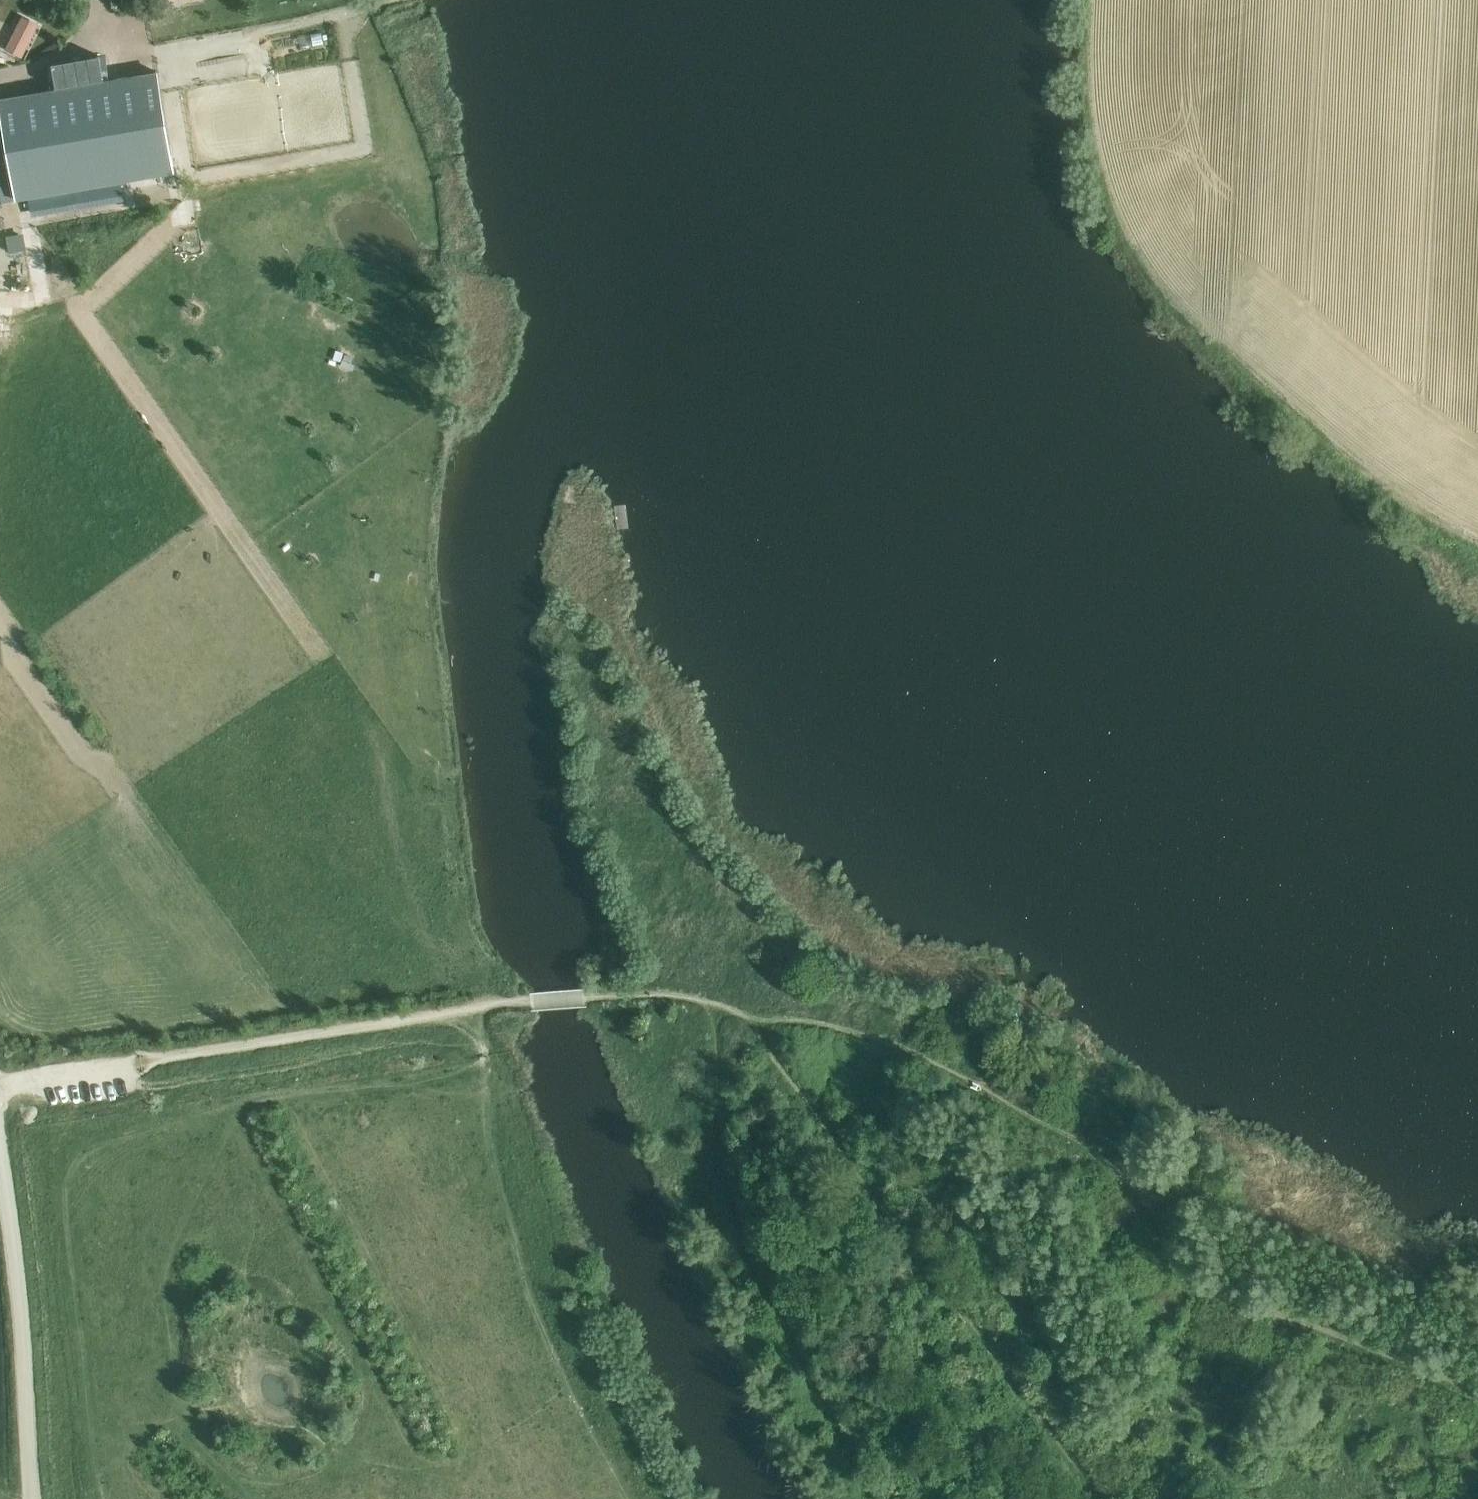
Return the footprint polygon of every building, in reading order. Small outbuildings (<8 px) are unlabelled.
[(22,19),(5,51),(20,59),(37,27),(22,19)] [(100,56),(52,64),(56,88),(104,80),(100,56)] [(0,99),(0,105),(16,199),(175,172),(158,72),(36,93),(0,99)] [(7,163),(0,164),(0,196),(1,203),(14,201),(7,163)] [(80,189),(82,207),(130,202),(128,183),(80,189)]
